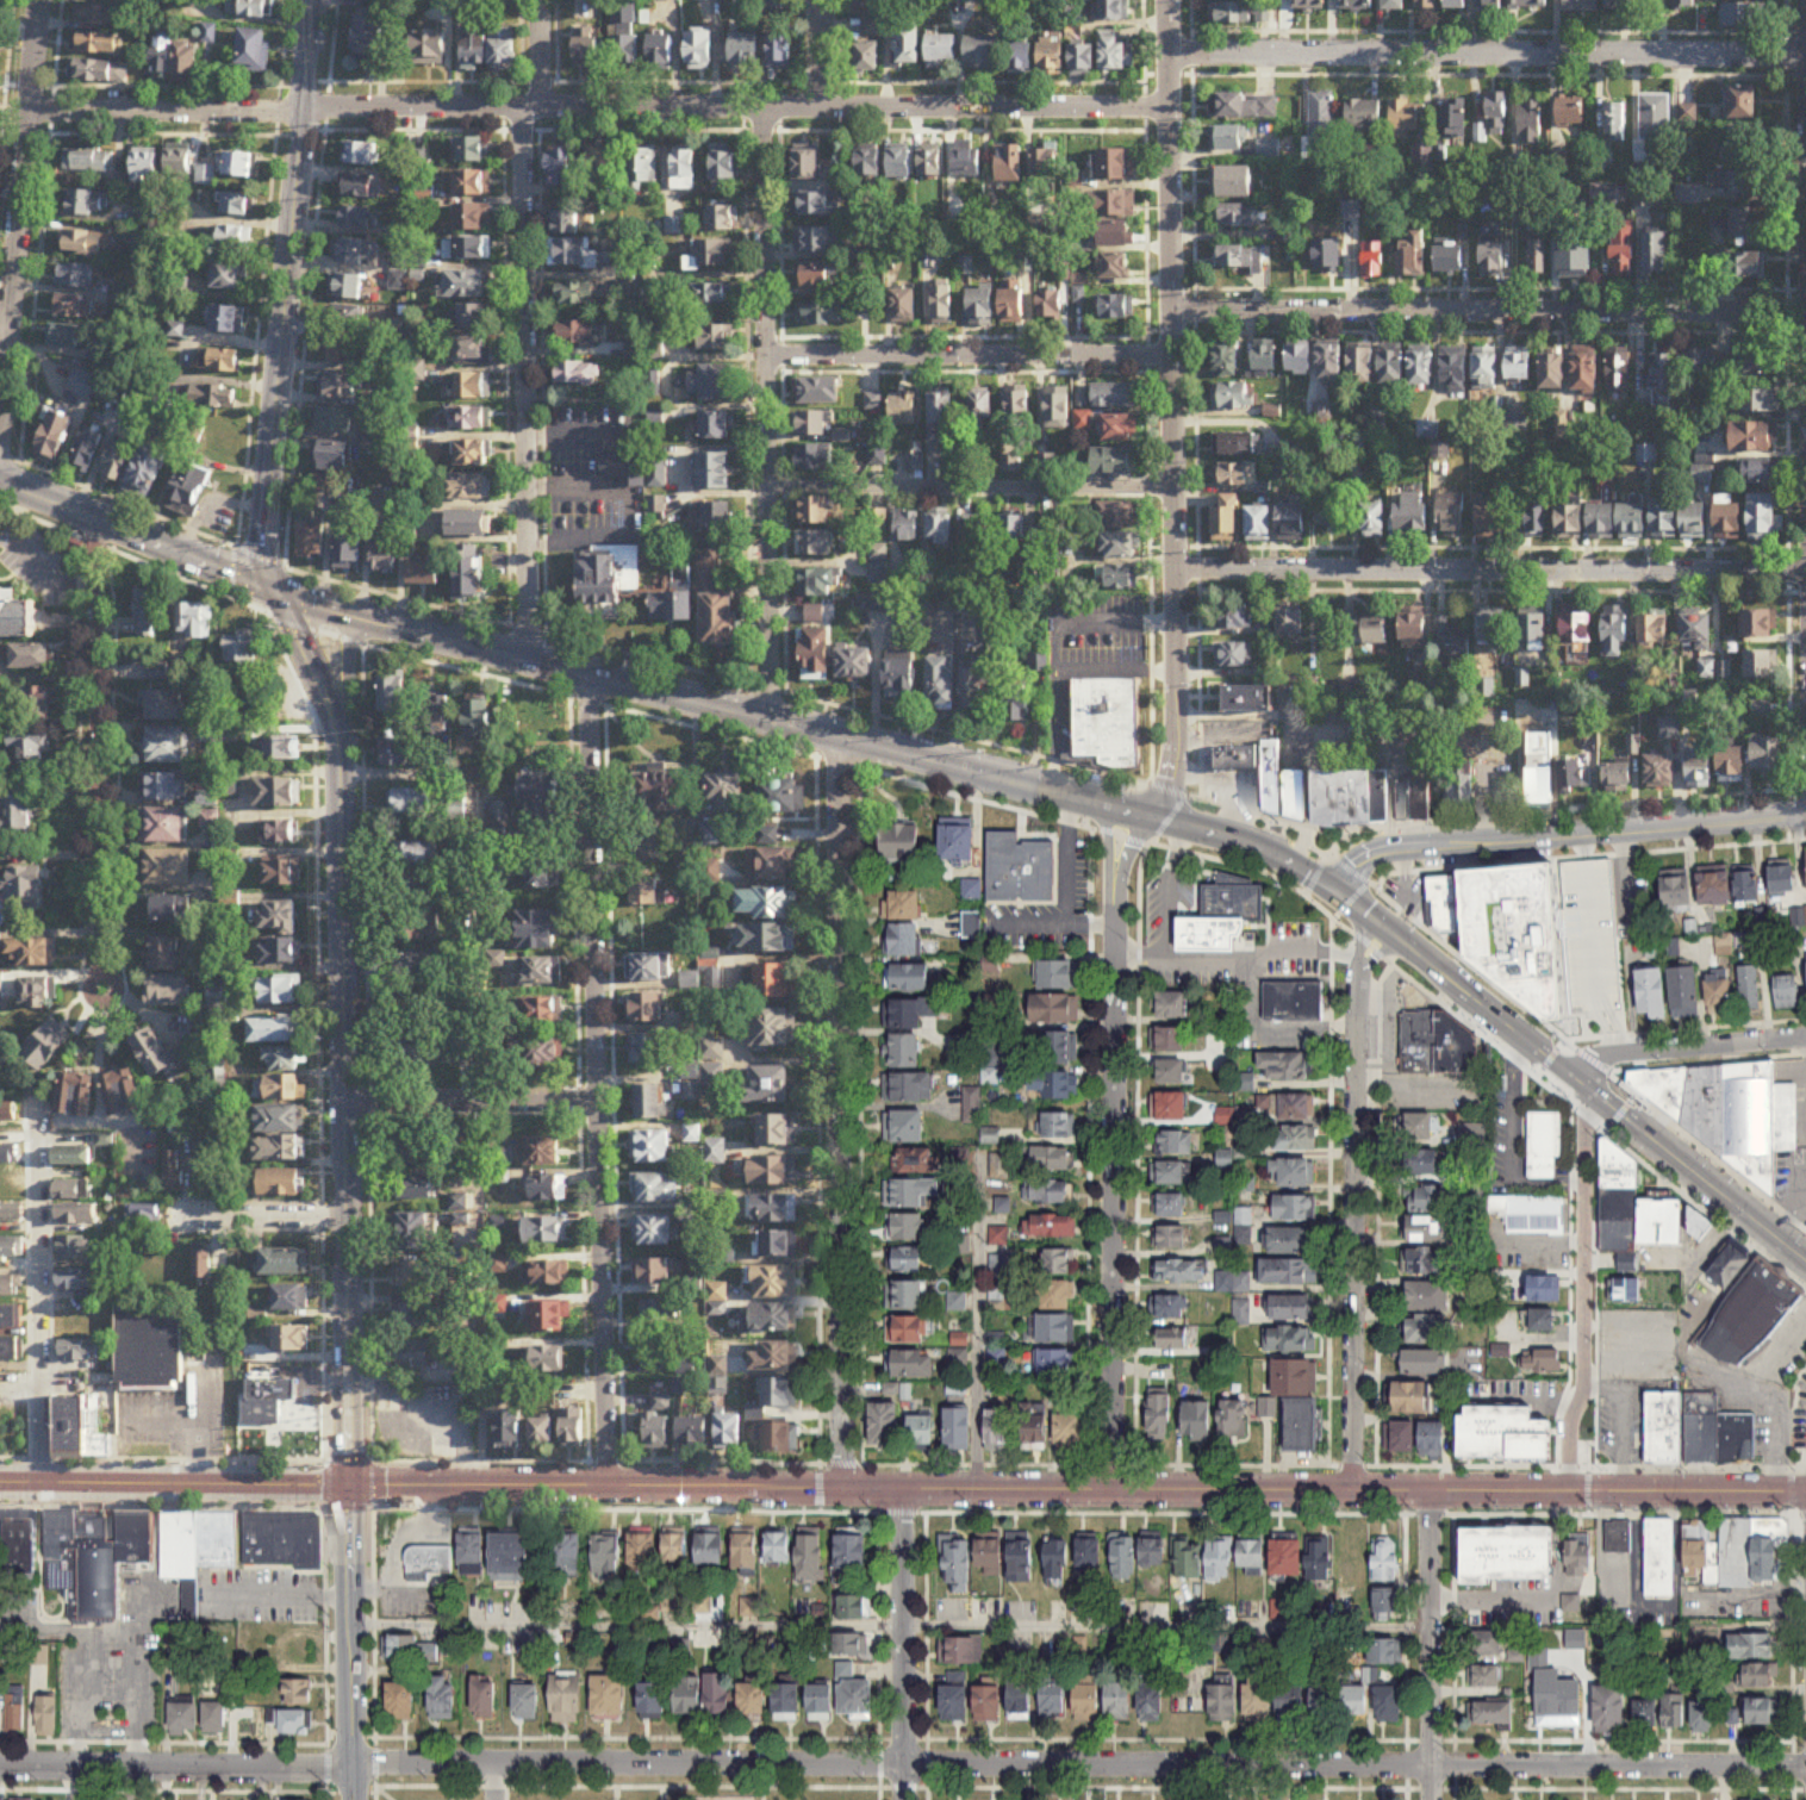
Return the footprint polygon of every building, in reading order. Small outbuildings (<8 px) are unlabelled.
[(274,0),(227,0),(226,15),(272,20),(274,0)] [(791,0),(767,0),(767,10),(791,10),(791,0)] [(879,15),(878,15),(877,0),(846,0),(846,15),(862,15),(862,36),(879,36),(879,15)] [(1098,21),(1128,21),(1128,0),(1098,0),(1098,21)] [(1322,0),(1292,0),(1292,11),(1322,11),(1322,0)] [(1340,12),(1370,12),(1370,0),(1340,0),(1340,12)] [(1382,11),(1404,11),(1404,0),(1382,0),(1382,11)] [(1437,0),(1414,0),(1414,9),(1437,9),(1437,0)] [(1444,9),(1465,9),(1465,0),(1444,0),(1444,9)] [(1501,0),(1474,0),(1474,9),(1501,9),(1501,0)] [(1596,12),(1596,0),(1562,0),(1562,12),(1596,12)] [(1629,11),(1629,0),(1604,0),(1604,11),(1629,11)] [(1673,9),(1695,9),(1695,0),(1673,0),(1673,9)] [(74,25),(117,26),(117,5),(74,4),(74,25)] [(1209,23),(1268,24),(1269,5),(1209,4),(1209,23)] [(1763,29),(1763,4),(1721,4),(1721,29),(1763,29)] [(383,19),(354,18),(353,63),(382,64),(383,19)] [(639,35),(631,35),(631,24),(615,24),(615,72),(639,72),(639,35)] [(920,27),(894,27),(894,66),(920,66),(920,27)] [(268,73),(270,32),(239,29),(236,71),(268,73)] [(514,29),(490,29),(490,67),(514,67),(514,29)] [(598,65),(598,29),(574,29),(574,65),(598,65)] [(413,30),(413,67),(446,67),(446,30),(413,30)] [(121,56),(122,35),(72,31),(70,51),(121,56)] [(687,32),(687,70),(714,70),(714,32),(687,32)] [(1100,72),(1134,72),(1134,45),(1116,45),(1116,34),(1100,34),(1100,72)] [(673,35),(649,35),(649,70),(673,70),(673,35)] [(761,35),(730,35),(730,65),(761,65),(761,35)] [(462,70),(488,70),(488,36),(462,36),(462,70)] [(768,65),(790,65),(790,36),(768,36),(768,65)] [(927,70),(957,70),(957,36),(927,36),(927,70)] [(171,40),(152,39),(152,73),(170,74),(171,40)] [(999,40),(967,40),(967,70),(999,70),(999,40)] [(1033,76),(1033,41),(1008,41),(1008,76),(1033,76)] [(1039,76),(1064,76),(1064,41),(1039,41),(1039,76)] [(174,43),(174,78),(196,78),(196,43),(174,43)] [(854,45),(854,74),(878,74),(878,45),(854,45)] [(1071,77),(1095,77),(1095,46),(1071,46),(1071,77)] [(73,81),(127,84),(128,63),(74,60),(73,81)] [(1757,87),(1729,87),(1729,119),(1757,119),(1757,87)] [(1332,93),(1307,93),(1307,144),(1332,144),(1332,93)] [(1506,93),(1486,93),(1486,130),(1506,130),(1506,93)] [(1275,119),(1275,98),(1244,98),(1244,94),(1212,94),(1212,119),(1275,119)] [(1639,95),(1639,142),(1669,142),(1669,95),(1639,95)] [(1557,99),(1557,130),(1581,130),(1581,99),(1557,99)] [(1519,101),(1519,143),(1539,143),(1539,101),(1519,101)] [(1378,102),(1345,102),(1345,132),(1378,131),(1378,102)] [(1389,102),(1389,132),(1419,132),(1419,102),(1389,102)] [(1605,142),(1624,142),(1624,104),(1605,104),(1605,142)] [(1465,105),(1440,105),(1440,138),(1465,138),(1465,105)] [(1470,123),(1483,122),(1483,142),(1470,142),(1470,123)] [(1757,126),(1727,126),(1727,162),(1757,162),(1757,126)] [(1244,127),(1210,127),(1210,152),(1244,152),(1244,127)] [(458,139),(458,163),(487,163),(487,139),(458,139)] [(1410,143),(1430,144),(1430,163),(1409,163),(1410,143)] [(378,144),(342,144),(342,167),(377,167),(378,144)] [(1021,147),(999,147),(999,184),(1021,184),(1021,147)] [(629,148),(629,185),(656,185),(656,148),(629,148)] [(572,149),(547,149),(547,195),(572,195),(572,149)] [(614,150),(588,150),(588,179),(614,179),(614,150)] [(793,182),(819,182),(819,150),(793,150),(793,182)] [(911,150),(888,150),(888,179),(911,179),(911,150)] [(192,182),(192,151),(168,151),(168,182),(192,182)] [(695,151),(673,151),(673,191),(695,191),(695,151)] [(856,151),(856,178),(882,178),(882,151),(856,151)] [(919,177),(942,177),(942,151),(919,151),(919,177)] [(981,177),(981,151),(954,151),(954,177),(981,177)] [(1032,151),(1032,184),(1057,184),(1057,151),(1032,151)] [(1134,151),(1093,151),(1093,181),(1134,181),(1134,151)] [(111,152),(64,152),(64,173),(111,173),(111,152)] [(157,181),(157,152),(133,153),(133,177),(113,177),(113,194),(134,193),(134,181),(157,181)] [(712,192),(737,192),(737,152),(712,152),(712,192)] [(252,178),(252,155),(218,154),(218,178),(252,178)] [(1251,168),(1216,168),(1216,198),(1251,198),(1251,168)] [(490,172),(454,172),(454,197),(490,197),(490,172)] [(1763,195),(1763,173),(1707,173),(1707,195),(1763,195)] [(382,178),(343,176),(342,198),(381,200),(382,178)] [(1654,207),(1654,187),(1633,187),(1633,207),(1654,207)] [(1676,205),(1700,205),(1700,187),(1676,187),(1676,205)] [(69,216),(107,216),(107,192),(69,192),(69,216)] [(1134,193),(1088,193),(1088,217),(1134,217),(1134,193)] [(250,198),(223,194),(220,215),(246,219),(250,198)] [(839,217),(839,203),(832,203),(832,194),(795,194),(795,217),(839,217)] [(1339,200),(1356,200),(1357,216),(1339,217),(1339,200)] [(490,206),(455,206),(455,232),(490,232),(490,206)] [(734,207),(708,207),(708,232),(734,232),(734,207)] [(372,209),(342,208),(341,229),(371,231),(372,209)] [(1731,208),(1731,238),(1757,238),(1757,208),(1731,208)] [(1218,212),(1218,229),(1258,229),(1258,212),(1218,212)] [(1558,279),(1590,279),(1590,220),(1558,220),(1558,279)] [(1612,278),(1633,278),(1633,222),(1612,222),(1612,278)] [(1132,248),(1132,223),(1099,223),(1099,248),(1132,248)] [(1455,223),(1465,223),(1465,239),(1455,239),(1455,223)] [(249,252),(251,229),(219,226),(217,249),(249,252)] [(842,229),(795,229),(795,255),(842,255),(842,229)] [(63,253),(101,259),(103,248),(109,249),(110,236),(67,230),(63,253)] [(1424,278),(1424,232),(1410,232),(1410,243),(1397,243),(1397,278),(1424,278)] [(1668,276),(1668,233),(1644,233),(1644,276),(1668,276)] [(1545,278),(1545,236),(1527,236),(1527,278),(1545,278)] [(1505,237),(1480,237),(1480,280),(1505,280),(1505,237)] [(487,239),(454,239),(454,262),(487,262),(487,239)] [(370,241),(339,241),(339,265),(370,265),(370,241)] [(598,269),(598,252),(589,252),(589,241),(549,241),(549,269),(598,269)] [(693,258),(686,258),(686,270),(731,270),(731,241),(693,241),(693,258)] [(1339,242),(1309,242),(1309,275),(1339,275),(1339,242)] [(1462,274),(1462,243),(1434,243),(1434,274),(1462,274)] [(1382,280),(1382,244),(1362,244),(1362,280),(1382,280)] [(1263,248),(1215,248),(1215,269),(1251,269),(1251,276),(1263,276),(1263,248)] [(1764,279),(1764,253),(1715,253),(1715,279),(1764,279)] [(1099,256),(1099,281),(1129,281),(1129,256),(1099,256)] [(210,288),(239,293),(244,265),(215,259),(210,288)] [(839,289),(839,265),(797,265),(797,289),(839,289)] [(57,288),(93,288),(93,266),(57,266),(57,288)] [(486,272),(443,272),(443,299),(486,299),(486,272)] [(362,300),(362,276),(333,276),(333,300),(362,300)] [(1001,324),(1023,324),(1023,282),(1001,282),(1001,324)] [(630,306),(630,283),(552,285),(552,307),(630,306)] [(727,304),(727,285),(689,285),(689,304),(727,304)] [(932,285),(932,325),(952,325),(952,285),(932,285)] [(994,326),(994,288),(969,288),(969,326),(994,326)] [(915,291),(892,291),(892,323),(915,323),(915,291)] [(1039,293),(1039,322),(1061,322),(1061,293),(1039,293)] [(87,296),(57,296),(57,318),(87,318),(87,296)] [(1131,320),(1131,297),(1100,297),(1100,320),(1131,320)] [(846,303),(796,303),(796,324),(846,324),(846,303)] [(244,308),(213,306),(211,332),(242,334),(244,308)] [(459,331),(488,331),(488,306),(459,306),(459,331)] [(363,332),(363,307),(333,307),(333,332),(363,332)] [(598,349),(598,323),(557,323),(557,349),(598,349)] [(52,347),(80,347),(80,326),(52,326),(52,347)] [(693,352),(731,352),(731,327),(693,327),(693,352)] [(456,364),(488,364),(488,339),(456,339),(456,364)] [(331,365),(360,365),(360,341),(331,341),(331,365)] [(1278,343),(1250,343),(1250,378),(1278,378),(1278,343)] [(199,368),(236,375),(240,354),(203,347),(199,368)] [(1210,379),(1239,379),(1239,347),(1210,347),(1210,379)] [(1312,347),(1288,347),(1288,375),(1312,375),(1312,347)] [(1341,381),(1341,347),(1318,347),(1318,381),(1341,381)] [(1374,348),(1349,348),(1349,384),(1374,384),(1374,348)] [(1381,385),(1404,385),(1404,348),(1381,348),(1381,385)] [(1443,395),(1466,395),(1466,349),(1443,349),(1443,395)] [(1507,382),(1531,382),(1531,349),(1507,349),(1507,382)] [(1573,393),(1598,393),(1598,349),(1583,349),(1583,354),(1573,354),(1573,393)] [(1629,393),(1629,349),(1607,349),(1607,393),(1629,393)] [(1474,350),(1474,391),(1496,391),(1496,350),(1474,350)] [(1774,350),(1737,350),(1737,377),(1774,377),(1774,350)] [(1433,387),(1433,352),(1410,352),(1410,387),(1433,387)] [(1680,374),(1719,374),(1719,352),(1680,352),(1680,374)] [(1565,390),(1565,355),(1540,355),(1540,390),(1565,390)] [(1672,409),(1672,355),(1653,355),(1653,409),(1672,409)] [(597,363),(556,364),(557,387),(598,387),(597,363)] [(70,390),(92,400),(102,379),(79,369),(70,390)] [(730,370),(676,371),(676,402),(731,401),(730,370)] [(358,401),(358,375),(326,374),(325,401),(358,401)] [(488,375),(457,375),(457,400),(488,400),(488,375)] [(840,378),(795,379),(796,405),(840,404),(840,378)] [(192,408),(235,408),(235,396),(225,396),(225,385),(192,385),(192,408)] [(1136,385),(1092,385),(1092,409),(1136,409),(1136,385)] [(1212,385),(1212,410),(1249,410),(1249,385),(1212,385)] [(1779,388),(1733,388),(1733,413),(1779,413),(1779,388)] [(1069,430),(1069,391),(1045,391),(1045,430),(1069,430)] [(889,426),(917,426),(917,392),(889,392),(889,426)] [(1005,392),(1005,421),(1029,421),(1029,392),(1005,392)] [(970,422),(993,422),(993,393),(970,393),(970,422)] [(954,441),(954,394),(929,394),(929,441),(954,441)] [(316,434),(353,434),(353,409),(316,409),(316,434)] [(451,409),(451,431),(487,431),(487,409),(451,409)] [(57,463),(73,419),(51,411),(35,455),(57,463)] [(700,413),(700,440),(734,440),(734,413),(700,413)] [(797,413),(797,437),(827,437),(827,413),(797,413)] [(1092,432),(1092,413),(1075,413),(1075,432),(1092,432)] [(1103,442),(1135,442),(1135,416),(1103,416),(1103,442)] [(186,438),(198,443),(204,429),(192,424),(186,438)] [(1775,453),(1775,425),(1735,425),(1735,453),(1775,453)] [(85,472),(105,438),(89,428),(69,463),(85,472)] [(1257,456),(1257,434),(1216,434),(1216,456),(1257,456)] [(133,448),(114,440),(100,476),(119,483),(133,448)] [(348,474),(349,441),(318,441),(317,473),(348,474)] [(487,441),(455,441),(455,468),(487,468),(487,441)] [(167,450),(140,443),(126,492),(153,500),(167,450)] [(832,471),(832,447),(796,447),(796,471),(832,471)] [(1094,475),(1134,475),(1134,450),(1094,450),(1094,475)] [(730,491),(730,455),(695,455),(695,491),(730,491)] [(1001,474),(1019,474),(1019,456),(1000,456),(1001,474)] [(1054,456),(1036,456),(1036,475),(1054,475),(1054,456)] [(1777,486),(1777,460),(1742,460),(1742,486),(1777,486)] [(212,473),(185,462),(166,506),(192,518),(212,473)] [(644,488),(645,462),(603,462),(603,479),(623,480),(623,488),(644,488)] [(1253,489),(1253,465),(1215,465),(1215,489),(1253,489)] [(1711,484),(1711,469),(1693,469),(1693,484),(1711,484)] [(450,501),(490,501),(490,475),(450,475),(450,501)] [(314,492),(342,492),(342,476),(314,476),(314,492)] [(1396,505),(1396,537),(1428,537),(1428,494),(1405,494),(1405,505),(1396,505)] [(1238,542),(1238,496),(1222,496),(1222,507),(1213,507),(1213,542),(1238,542)] [(1440,539),(1465,539),(1465,496),(1440,496),(1440,539)] [(1775,516),(1775,496),(1749,496),(1749,541),(1783,541),(1783,516),(1775,516)] [(831,525),(830,498),(796,499),(797,525),(831,525)] [(1545,539),(1545,500),(1526,500),(1526,539),(1545,539)] [(1306,541),(1306,501),(1279,501),(1279,541),(1306,541)] [(1344,501),(1317,501),(1317,527),(1344,527),(1344,501)] [(1098,503),(1098,529),(1138,529),(1138,503),(1098,503)] [(1477,539),(1508,539),(1508,504),(1477,504),(1477,539)] [(730,505),(697,505),(697,540),(730,540),(730,505)] [(1363,539),(1385,539),(1385,505),(1363,505),(1363,539)] [(1683,540),(1709,540),(1709,505),(1683,505),(1683,540)] [(1742,505),(1717,505),(1717,541),(1742,541),(1742,505)] [(1617,506),(1590,506),(1590,540),(1617,540),(1617,506)] [(1620,540),(1647,540),(1647,506),(1619,506),(1620,540)] [(1652,540),(1679,540),(1679,506),(1652,506),(1652,540)] [(1247,507),(1247,542),(1272,542),(1272,507),(1247,507)] [(1558,507),(1558,540),(1585,540),(1585,507),(1558,507)] [(887,510),(867,510),(867,534),(887,534),(887,510)] [(917,512),(895,512),(895,543),(917,543),(917,512)] [(447,537),(487,537),(487,513),(447,513),(447,537)] [(928,544),(950,544),(950,513),(928,513),(928,544)] [(1062,513),(1040,513),(1040,540),(1062,540),(1062,513)] [(988,549),(988,517),(962,517),(962,549),(988,549)] [(1001,517),(1001,542),(1023,542),(1023,517),(1001,517)] [(324,558),(324,523),(302,523),(302,558),(324,558)] [(796,533),(796,557),(833,557),(833,533),(796,533)] [(1102,535),(1102,560),(1137,560),(1137,534),(1102,535)] [(360,570),(360,536),(335,536),(335,570),(360,570)] [(395,573),(395,543),(373,543),(373,573),(395,573)] [(887,545),(868,545),(868,564),(887,564),(887,545)] [(455,598),(482,598),(483,548),(456,548),(455,598)] [(699,552),(701,648),(735,647),(734,595),(720,596),(719,551),(699,552)] [(582,555),(582,621),(622,621),(622,555),(582,555)] [(440,562),(409,562),(409,585),(440,585),(440,562)] [(1099,567),(1099,590),(1136,590),(1136,567),(1099,567)] [(691,622),(691,568),(673,568),(673,592),(650,592),(650,622),(691,622)] [(884,584),(884,568),(870,568),(870,584),(884,584)] [(801,571),(801,597),(836,597),(836,571),(801,571)] [(138,590),(138,637),(163,637),(163,590),(138,590)] [(35,639),(35,603),(17,603),(17,591),(0,591),(0,639),(35,639)] [(858,611),(886,611),(886,596),(858,596),(858,611)] [(179,605),(179,640),(210,640),(210,605),(179,605)] [(1251,606),(1214,606),(1214,630),(1251,630),(1251,606)] [(1278,606),(1278,638),(1303,638),(1303,606),(1278,606)] [(1742,640),(1777,640),(1777,612),(1742,612),(1742,640)] [(1563,643),(1592,643),(1592,614),(1563,614),(1563,643)] [(1604,659),(1628,659),(1628,615),(1604,615),(1604,659)] [(1681,615),(1681,644),(1696,644),(1696,650),(1711,650),(1711,615),(1681,615)] [(1424,616),(1402,616),(1402,643),(1424,643),(1424,616)] [(1478,616),(1478,645),(1508,645),(1508,616),(1478,616)] [(1545,652),(1545,616),(1519,616),(1519,643),(1531,643),(1531,652),(1545,652)] [(1640,649),(1667,649),(1667,616),(1640,616),(1640,649)] [(1388,646),(1388,617),(1364,617),(1364,646),(1388,646)] [(1468,630),(1448,630),(1448,617),(1434,617),(1434,653),(1468,653),(1468,630)] [(830,681),(830,628),(802,628),(802,681),(830,681)] [(226,667),(256,667),(256,638),(226,638),(226,667)] [(1215,668),(1252,668),(1252,643),(1215,643),(1215,668)] [(50,670),(50,646),(10,646),(10,671),(50,670)] [(837,680),(871,680),(871,651),(837,651),(837,680)] [(1747,653),(1747,680),(1774,680),(1774,653),(1747,653)] [(928,659),(928,712),(955,712),(955,659),(928,659)] [(961,714),(993,714),(993,659),(972,659),(972,669),(961,669),(961,714)] [(917,661),(886,661),(885,693),(916,693),(917,661)] [(407,727),(408,678),(379,677),(378,726),(407,727)] [(1072,756),(1071,679),(1135,678),(1136,767),(1111,767),(1097,764),(1096,756),(1072,756)] [(1225,713),(1274,713),(1274,687),(1225,687),(1225,713)] [(16,724),(51,723),(50,689),(15,690),(16,724)] [(185,722),(185,693),(141,693),(141,722),(185,722)] [(490,733),(490,701),(463,701),(463,733),(490,733)] [(1752,702),(1752,721),(1771,721),(1771,702),(1752,702)] [(1027,703),(1006,703),(1006,721),(1027,721),(1027,703)] [(1602,709),(1602,729),(1630,729),(1630,709),(1602,709)] [(185,730),(142,730),(142,765),(185,765),(185,730)] [(1528,807),(1552,807),(1552,736),(1528,736),(1528,807)] [(300,737),(264,737),(264,762),(300,762),(300,737)] [(409,740),(377,740),(377,768),(409,768),(409,740)] [(1260,740),(1262,808),(1278,812),(1277,740),(1260,740)] [(1755,740),(1755,778),(1788,778),(1788,740),(1755,740)] [(45,741),(10,741),(10,773),(33,773),(33,764),(45,764),(45,741)] [(1231,768),(1231,767),(1254,767),(1254,746),(1226,746),(1226,750),(1213,750),(1213,768),(1231,768)] [(1747,750),(1721,750),(1721,784),(1747,784),(1747,750)] [(1675,757),(1647,757),(1647,789),(1675,789),(1675,757)] [(1704,766),(1689,766),(1689,790),(1713,790),(1713,757),(1704,757),(1704,766)] [(1561,793),(1586,793),(1586,763),(1561,763),(1561,793)] [(1634,765),(1606,765),(1606,793),(1634,793),(1634,765)] [(1302,771),(1283,771),(1283,812),(1302,817),(1302,771)] [(1310,771),(1312,821),(1332,826),(1370,822),(1370,771),(1310,771)] [(1370,771),(1387,771),(1387,821),(1370,822),(1370,771)] [(186,803),(186,775),(141,775),(141,802),(186,803)] [(683,813),(683,775),(636,775),(636,813),(683,813)] [(743,777),(706,777),(706,805),(716,805),(716,816),(743,816),(743,777)] [(519,834),(561,834),(561,779),(520,778),(519,834)] [(1474,807),(1474,778),(1447,778),(1447,807),(1474,807)] [(301,808),(301,780),(254,780),(254,808),(301,808)] [(1410,781),(1395,781),(1395,818),(1410,817),(1410,781)] [(1410,817),(1410,781),(1430,781),(1430,817),(1410,817)] [(800,782),(758,782),(758,816),(800,816),(800,782)] [(433,791),(390,791),(390,818),(433,818),(433,791)] [(2,833),(31,833),(31,799),(2,799),(2,833)] [(489,843),(510,843),(510,803),(489,803),(489,843)] [(183,810),(140,810),(140,845),(183,845),(183,810)] [(217,814),(202,815),(202,836),(218,835),(217,814)] [(294,823),(269,823),(269,845),(294,845),(294,823)] [(883,824),(883,861),(920,861),(920,824),(883,824)] [(720,847),(720,825),(700,825),(700,847),(720,847)] [(974,826),(941,826),(941,861),(974,861),(974,826)] [(989,831),(988,902),(1055,903),(1056,835),(1020,835),(1020,832),(989,831)] [(438,866),(438,844),(390,844),(390,866),(438,866)] [(189,852),(145,852),(145,888),(189,888),(189,852)] [(795,883),(795,852),(748,852),(748,883),(795,883)] [(528,891),(558,891),(558,853),(528,853),(528,891)] [(301,860),(264,860),(264,888),(301,888),(301,860)] [(1459,868),(1465,955),(1546,1019),(1564,1016),(1552,860),(1459,868)] [(1771,867),(1771,896),(1796,896),(1796,867),(1771,867)] [(1,881),(0,893),(8,894),(7,917),(42,918),(44,870),(9,869),(9,881),(1,881)] [(1201,883),(1215,883),(1218,872),(1219,870),(1252,878),(1251,883),(1263,883),(1262,896),(1262,918),(1245,918),(1201,918),(1201,883)] [(1737,902),(1758,902),(1758,871),(1737,871),(1737,902)] [(1426,874),(1430,922),(1440,932),(1455,930),(1451,873),(1426,874)] [(1701,905),(1732,905),(1732,873),(1701,873),(1701,905)] [(1665,909),(1693,908),(1693,876),(1665,876),(1665,909)] [(437,880),(392,880),(392,905),(437,905),(437,880)] [(657,882),(631,882),(631,908),(657,908),(657,882)] [(736,891),(736,917),(754,917),(754,921),(796,921),(796,891),(736,891)] [(921,892),(889,892),(889,920),(921,920),(921,892)] [(188,925),(188,900),(152,900),(152,925),(188,925)] [(240,914),(242,904),(225,902),(223,912),(240,914)] [(260,935),(297,935),(297,904),(260,904),(260,935)] [(1793,908),(1793,916),(1805,916),(1805,925),(1805,908),(1793,908)] [(516,912),(516,951),(559,951),(559,912),(516,912)] [(396,941),(438,941),(438,914),(396,914),(396,941)] [(920,924),(890,924),(890,956),(920,956),(920,924)] [(795,927),(739,927),(739,954),(795,954),(795,927)] [(151,940),(151,973),(182,973),(182,940),(151,940)] [(56,941),(7,941),(7,969),(56,969),(56,941)] [(261,966),(298,966),(298,941),(261,941),(261,966)] [(435,981),(435,954),(393,954),(393,981),(435,981)] [(627,956),(627,982),(673,982),(673,956),(627,956)] [(1079,989),(1079,957),(1038,957),(1038,989),(1079,989)] [(560,986),(560,959),(521,959),(521,986),(560,986)] [(933,991),(933,966),(888,966),(888,991),(933,991)] [(1760,1009),(1760,966),(1742,966),(1742,1009),(1760,1009)] [(749,1000),(792,1000),(792,967),(749,967),(749,1000)] [(1701,1016),(1699,967),(1671,968),(1673,1017),(1701,1016)] [(1639,1019),(1666,1019),(1666,969),(1639,969),(1639,1019)] [(1776,976),(1776,1008),(1798,1008),(1798,976),(1776,976)] [(1710,1013),(1734,1012),(1732,977),(1708,979),(1710,1013)] [(146,1008),(186,1008),(186,978),(146,978),(146,1008)] [(54,979),(18,979),(18,1010),(54,1010),(54,979)] [(259,980),(259,1006),(297,1006),(297,980),(259,980)] [(1323,982),(1265,982),(1265,1022),(1323,1022),(1323,982)] [(1158,992),(1158,1019),(1190,1019),(1190,992),(1158,992)] [(633,995),(633,1024),(666,1024),(666,995),(633,995)] [(1079,995),(1033,995),(1033,1023),(1079,1023),(1079,995)] [(562,1026),(562,1000),(524,1000),(524,1026),(562,1026)] [(922,1029),(922,1017),(938,1017),(938,1000),(885,1000),(885,1029),(922,1029)] [(1400,1071),(1434,1071),(1434,1045),(1439,1045),(1439,1034),(1434,1034),(1434,1010),(1406,1009),(1401,1014),(1400,1071)] [(1434,1010),(1434,1034),(1439,1034),(1439,1045),(1434,1045),(1434,1071),(1478,1071),(1478,1035),(1445,1010),(1434,1010)] [(796,1011),(752,1011),(752,1052),(796,1052),(796,1011)] [(73,1039),(52,1019),(19,1055),(40,1074),(73,1039)] [(248,1021),(248,1045),(298,1045),(298,1021),(248,1021)] [(1187,1051),(1187,1028),(1155,1028),(1155,1051),(1187,1051)] [(155,1085),(191,1065),(182,1050),(168,1057),(153,1030),(131,1042),(155,1085)] [(1043,1064),(1074,1064),(1074,1032),(1043,1032),(1043,1064)] [(920,1035),(891,1035),(891,1068),(920,1068),(920,1035)] [(629,1036),(629,1065),(667,1065),(667,1036),(629,1036)] [(393,1064),(441,1064),(441,1038),(393,1038),(393,1064)] [(513,1069),(561,1069),(561,1039),(513,1039),(513,1069)] [(270,1064),(269,1073),(299,1073),(299,1050),(264,1050),(264,1064),(270,1064)] [(1260,1069),(1269,1069),(1269,1081),(1313,1081),(1313,1053),(1260,1053),(1260,1069)] [(1186,1085),(1186,1059),(1158,1059),(1158,1085),(1186,1085)] [(1775,1197),(1775,1151),(1798,1151),(1798,1084),(1774,1084),(1774,1060),(1690,1066),(1682,1122),(1775,1197)] [(1690,1067),(1681,1122),(1628,1084),(1628,1070),(1652,1069),(1652,1070),(1690,1067)] [(790,1105),(790,1068),(746,1068),(746,1105),(790,1105)] [(101,1080),(112,1118),(142,1109),(131,1071),(101,1080)] [(225,1089),(225,1071),(210,1071),(210,1089),(225,1089)] [(1044,1098),(1077,1098),(1077,1072),(1031,1072),(1031,1092),(1044,1092),(1044,1098)] [(884,1101),(932,1101),(932,1074),(884,1074),(884,1101)] [(91,1117),(91,1077),(60,1076),(59,1117),(91,1117)] [(301,1078),(263,1078),(263,1091),(257,1091),(257,1101),(301,1101),(301,1078)] [(637,1086),(637,1120),(667,1120),(667,1086),(637,1086)] [(1187,1121),(1187,1093),(1152,1093),(1152,1121),(1187,1121)] [(1312,1117),(1312,1094),(1260,1094),(1260,1117),(1312,1117)] [(14,1122),(14,1104),(0,1104),(0,1122),(14,1122)] [(256,1135),(303,1135),(303,1108),(256,1108),(256,1135)] [(1527,1109),(1559,1109),(1559,1154),(1553,1154),(1553,1176),(1527,1176),(1527,1109)] [(884,1110),(884,1142),(924,1142),(924,1110),(884,1110)] [(1043,1138),(1076,1138),(1076,1113),(1043,1113),(1043,1138)] [(1399,1140),(1434,1140),(1434,1113),(1399,1113),(1399,1140)] [(758,1148),(795,1148),(795,1117),(758,1117),(758,1148)] [(1275,1151),(1316,1151),(1316,1126),(1275,1126),(1275,1151)] [(1192,1155),(1192,1131),(1156,1131),(1156,1155),(1192,1155)] [(671,1164),(671,1132),(632,1132),(632,1164),(671,1164)] [(1607,1136),(1602,1138),(1602,1251),(1636,1251),(1636,1245),(1636,1198),(1636,1159),(1607,1136)] [(250,1139),(250,1162),(303,1162),(303,1139),(250,1139)] [(560,1139),(525,1139),(525,1167),(560,1167),(560,1139)] [(191,1142),(191,1183),(210,1183),(210,1142),(191,1142)] [(401,1167),(431,1167),(431,1142),(401,1142),(401,1167)] [(1031,1170),(1072,1170),(1072,1147),(1031,1147),(1031,1170)] [(932,1149),(894,1149),(894,1173),(932,1173),(932,1149)] [(90,1167),(90,1150),(53,1150),(53,1167),(90,1167)] [(510,1150),(495,1151),(496,1166),(511,1165),(510,1150)] [(1403,1175),(1442,1175),(1442,1150),(1403,1150),(1403,1175)] [(164,1152),(164,1192),(180,1192),(180,1152),(164,1152)] [(792,1159),(748,1159),(748,1186),(792,1186),(792,1159)] [(1270,1173),(1279,1173),(1279,1187),(1315,1187),(1315,1159),(1270,1159),(1270,1173)] [(1186,1185),(1186,1162),(1153,1162),(1153,1185),(1186,1185)] [(300,1198),(300,1172),(253,1172),(253,1198),(300,1198)] [(634,1203),(678,1203),(678,1175),(634,1175),(634,1203)] [(433,1201),(433,1177),(399,1177),(399,1201),(433,1201)] [(565,1178),(531,1178),(531,1203),(565,1203),(565,1178)] [(942,1179),(886,1179),(886,1207),(928,1207),(928,1195),(942,1195),(942,1179)] [(1071,1180),(1025,1180),(1025,1203),(1071,1203),(1071,1180)] [(53,1199),(87,1199),(87,1182),(53,1182),(53,1199)] [(1449,1185),(1409,1185),(1409,1212),(1449,1212),(1449,1185)] [(1185,1194),(1155,1194),(1155,1216),(1185,1216),(1185,1194)] [(1274,1221),(1316,1221),(1316,1195),(1274,1195),(1274,1221)] [(1564,1196),(1481,1196),(1481,1214),(1508,1214),(1508,1232),(1564,1232),(1564,1196)] [(752,1197),(752,1224),(797,1224),(797,1197),(752,1197)] [(1684,1245),(1684,1227),(1684,1198),(1636,1198),(1636,1245),(1684,1245)] [(1715,1222),(1701,1241),(1684,1227),(1684,1198),(1715,1222)] [(23,1223),(23,1209),(0,1209),(0,1223),(23,1223)] [(158,1226),(158,1213),(144,1213),(144,1226),(158,1226)] [(924,1240),(924,1213),(889,1213),(889,1240),(924,1240)] [(429,1215),(397,1215),(397,1251),(429,1251),(429,1215)] [(1030,1237),(1079,1237),(1079,1215),(1030,1215),(1030,1237)] [(1252,1215),(1237,1215),(1237,1223),(1252,1223),(1252,1215)] [(1445,1215),(1406,1215),(1406,1242),(1445,1242),(1445,1215)] [(634,1217),(634,1247),(672,1247),(672,1217),(634,1217)] [(525,1219),(525,1246),(566,1246),(566,1219),(525,1219)] [(1186,1226),(1154,1226),(1154,1249),(1186,1249),(1186,1226)] [(1311,1228),(1266,1228),(1266,1254),(1311,1254),(1311,1228)] [(757,1259),(797,1259),(797,1233),(757,1233),(757,1259)] [(86,1238),(57,1238),(57,1262),(86,1262),(86,1238)] [(21,1264),(21,1240),(0,1240),(0,1264),(21,1264)] [(923,1272),(923,1246),(892,1246),(892,1272),(923,1272)] [(1408,1275),(1446,1275),(1446,1248),(1408,1248),(1408,1275)] [(1074,1275),(1074,1250),(1044,1250),(1044,1275),(1074,1275)] [(210,1280),(210,1251),(192,1251),(192,1280),(210,1280)] [(260,1251),(260,1278),(307,1277),(307,1251),(260,1251)] [(1804,1295),(1767,1340),(1748,1356),(1740,1365),(1717,1358),(1699,1344),(1710,1331),(1726,1298),(1758,1259),(1768,1266),(1769,1264),(1798,1287),(1796,1288),(1804,1295)] [(1206,1282),(1206,1260),(1152,1260),(1152,1282),(1206,1282)] [(1313,1284),(1313,1260),(1261,1260),(1261,1284),(1313,1284)] [(634,1261),(634,1288),(671,1288),(671,1261),(634,1261)] [(570,1263),(531,1263),(531,1287),(570,1287),(570,1263)] [(393,1288),(428,1288),(428,1265),(393,1265),(393,1288)] [(795,1300),(795,1268),(749,1268),(749,1300),(795,1300)] [(89,1272),(56,1272),(56,1291),(89,1291),(89,1272)] [(1250,1293),(1250,1272),(1218,1272),(1218,1293),(1250,1293)] [(1560,1276),(1530,1276),(1530,1301),(1560,1302),(1560,1276)] [(0,1278),(0,1298),(21,1298),(21,1278),(0,1278)] [(701,1291),(701,1281),(687,1281),(687,1291),(701,1291)] [(886,1309),(924,1309),(924,1281),(886,1281),(886,1309)] [(1075,1282),(1042,1282),(1042,1310),(1075,1310),(1075,1282)] [(1407,1282),(1407,1311),(1450,1311),(1450,1282),(1407,1282)] [(725,1287),(708,1287),(708,1306),(712,1306),(712,1316),(725,1316),(725,1287)] [(307,1313),(307,1288),(273,1288),(273,1313),(307,1313)] [(948,1310),(965,1310),(965,1293),(948,1293),(948,1310)] [(1151,1319),(1185,1319),(1185,1295),(1151,1295),(1151,1319)] [(1312,1296),(1270,1296),(1270,1320),(1312,1320),(1312,1296)] [(1249,1325),(1249,1301),(1234,1301),(1234,1325),(1249,1325)] [(641,1303),(641,1322),(678,1322),(678,1303),(641,1303)] [(570,1334),(570,1304),(531,1304),(531,1334),(570,1334)] [(400,1331),(434,1331),(434,1307),(400,1307),(400,1331)] [(793,1334),(793,1307),(742,1307),(742,1334),(793,1334)] [(0,1308),(0,1331),(22,1331),(22,1308),(0,1308)] [(116,1310),(117,1394),(182,1394),(181,1309),(116,1310)] [(1556,1331),(1556,1309),(1531,1309),(1531,1331),(1556,1331)] [(1074,1315),(1038,1315),(1038,1343),(1074,1343),(1074,1315)] [(1408,1344),(1447,1344),(1447,1315),(1408,1315),(1408,1344)] [(886,1344),(929,1344),(929,1316),(886,1316),(886,1344)] [(1264,1327),(1264,1353),(1314,1353),(1314,1327),(1264,1327)] [(1157,1328),(1157,1348),(1190,1348),(1190,1328),(1157,1328)] [(308,1329),(275,1329),(275,1355),(308,1355),(308,1329)] [(22,1363),(22,1340),(0,1340),(0,1363),(22,1363)] [(97,1343),(58,1343),(58,1362),(97,1362),(97,1343)] [(671,1367),(671,1343),(637,1343),(637,1367),(671,1367)] [(393,1372),(438,1372),(438,1344),(393,1344),(393,1372)] [(750,1373),(793,1373),(793,1344),(761,1344),(761,1355),(750,1355),(750,1373)] [(562,1349),(532,1349),(532,1376),(562,1376),(562,1349)] [(1445,1375),(1445,1350),(1404,1350),(1404,1375),(1445,1375)] [(886,1351),(886,1378),(934,1378),(934,1351),(886,1351)] [(1072,1351),(1039,1351),(1039,1376),(1072,1376),(1072,1351)] [(1562,1351),(1521,1351),(1521,1371),(1562,1371),(1562,1351)] [(1274,1395),(1313,1395),(1313,1361),(1274,1361),(1274,1395)] [(54,1399),(55,1460),(110,1459),(110,1436),(99,1437),(97,1374),(86,1375),(87,1399),(54,1399)] [(762,1409),(797,1409),(797,1381),(762,1381),(762,1409)] [(1044,1397),(1081,1397),(1081,1381),(1044,1381),(1044,1397)] [(1431,1413),(1431,1383),(1395,1383),(1395,1414),(1431,1413)] [(884,1395),(902,1395),(902,1384),(884,1384),(884,1395)] [(1648,1393),(1682,1393),(1681,1463),(1649,1463),(1648,1393)] [(1171,1439),(1171,1395),(1148,1395),(1148,1439),(1171,1439)] [(669,1397),(650,1397),(650,1415),(645,1415),(645,1452),(669,1452),(669,1397)] [(1260,1416),(1274,1418),(1277,1401),(1263,1399),(1260,1416)] [(1320,1401),(1287,1402),(1287,1453),(1320,1453),(1320,1401)] [(1220,1437),(1247,1437),(1247,1402),(1220,1402),(1220,1437)] [(242,1403),(242,1427),(281,1428),(282,1403),(242,1403)] [(870,1403),(870,1450),(899,1450),(899,1403),(870,1403)] [(1212,1437),(1212,1403),(1184,1403),(1184,1437),(1212,1437)] [(1048,1405),(1023,1405),(1023,1444),(1048,1444),(1048,1405)] [(971,1409),(946,1409),(946,1447),(971,1447),(971,1409)] [(987,1446),(1012,1446),(1012,1410),(987,1410),(987,1446)] [(583,1412),(561,1412),(561,1451),(583,1451),(583,1412)] [(1683,1463),(1684,1414),(1720,1414),(1719,1463),(1683,1463)] [(1757,1414),(1756,1463),(1719,1463),(1720,1414),(1757,1414)] [(1083,1415),(1056,1415),(1056,1446),(1083,1446),(1083,1415)] [(910,1450),(935,1450),(935,1416),(910,1416),(910,1450)] [(717,1450),(740,1450),(740,1417),(717,1417),(717,1450)] [(496,1450),(521,1450),(521,1418),(496,1418),(496,1450)] [(678,1447),(708,1447),(708,1420),(678,1420),(678,1447)] [(552,1421),(529,1421),(529,1446),(552,1446),(552,1421)] [(1421,1422),(1421,1458),(1447,1458),(1447,1422),(1421,1422)] [(798,1453),(798,1423),(762,1423),(762,1453),(798,1453)] [(1386,1423),(1386,1453),(1417,1453),(1417,1423),(1386,1423)] [(89,1619),(89,1626),(75,1626),(75,1618),(68,1618),(68,1589),(46,1589),(46,1509),(80,1511),(80,1513),(79,1619),(89,1619)] [(36,1512),(3,1512),(3,1586),(36,1586),(36,1512)] [(79,1619),(89,1619),(119,1620),(119,1564),(119,1513),(80,1513),(79,1619)] [(119,1513),(156,1513),(156,1564),(119,1564),(119,1513)] [(244,1513),(244,1563),(298,1563),(298,1569),(322,1569),(323,1520),(316,1514),(244,1513)] [(237,1568),(237,1514),(163,1514),(164,1578),(183,1578),(184,1621),(197,1621),(197,1568),(237,1568)] [(1646,1597),(1674,1597),(1674,1519),(1646,1519),(1646,1597)] [(1721,1519),(1720,1588),(1752,1588),(1752,1581),(1783,1581),(1783,1519),(1721,1519)] [(1684,1570),(1709,1570),(1709,1520),(1684,1520),(1684,1570)] [(1606,1522),(1606,1554),(1631,1554),(1631,1522),(1606,1522)] [(767,1531),(767,1562),(791,1562),(791,1531),(767,1531)] [(484,1575),(484,1532),(459,1532),(459,1576),(484,1575)] [(734,1569),(758,1569),(758,1533),(735,1533),(734,1569)] [(867,1533),(838,1533),(838,1570),(867,1570),(867,1533)] [(697,1568),(724,1568),(724,1534),(697,1534),(697,1568)] [(1266,1568),(1266,1534),(1240,1534),(1240,1568),(1266,1568)] [(656,1566),(656,1535),(629,1535),(629,1566),(656,1566)] [(663,1535),(663,1565),(688,1565),(688,1535),(663,1535)] [(799,1580),(821,1580),(821,1535),(799,1535),(799,1580)] [(493,1581),(529,1581),(529,1536),(493,1536),(493,1581)] [(581,1576),(581,1536),(553,1536),(553,1576),(581,1576)] [(593,1578),(618,1578),(618,1537),(593,1537),(593,1578)] [(1399,1537),(1374,1537),(1374,1582),(1399,1582),(1399,1537)] [(1136,1580),(1136,1538),(1113,1538),(1113,1580),(1136,1580)] [(1331,1538),(1309,1538),(1309,1581),(1331,1581),(1331,1538)] [(1077,1571),(1102,1571),(1102,1539),(1077,1539),(1077,1571)] [(1166,1539),(1142,1539),(1142,1565),(1166,1565),(1166,1539)] [(971,1541),(948,1540),(947,1592),(970,1592),(971,1541)] [(1003,1540),(979,1540),(979,1572),(1003,1572),(1003,1540)] [(1033,1583),(1033,1541),(1010,1541),(1010,1583),(1033,1583)] [(1046,1541),(1046,1581),(1069,1581),(1069,1541),(1046,1541)] [(1201,1578),(1201,1541),(1176,1541),(1176,1578),(1201,1578)] [(1233,1541),(1208,1541),(1208,1581),(1233,1581),(1233,1541)] [(1303,1541),(1272,1541),(1272,1577),(1303,1577),(1303,1541)] [(1567,1588),(1592,1588),(1592,1541),(1567,1541),(1567,1588)] [(406,1572),(406,1552),(413,1547),(452,1547),(452,1574),(406,1572)] [(1556,1587),(1556,1564),(1467,1564),(1467,1587),(1556,1587)] [(1375,1621),(1391,1621),(1391,1614),(1402,1614),(1402,1591),(1375,1591),(1375,1621)] [(868,1596),(838,1596),(838,1620),(868,1620),(868,1596)] [(1471,1656),(1503,1656),(1503,1632),(1471,1632),(1471,1656)] [(869,1634),(835,1634),(835,1656),(869,1656),(869,1634)] [(1731,1659),(1777,1659),(1777,1634),(1731,1634),(1731,1659)] [(418,1636),(383,1636),(383,1661),(418,1661),(418,1636)] [(443,1654),(459,1654),(459,1636),(443,1636),(443,1654)] [(984,1636),(941,1636),(941,1664),(984,1664),(984,1636)] [(1372,1640),(1372,1664),(1402,1664),(1402,1640),(1372,1640)] [(856,1662),(840,1662),(839,1715),(873,1715),(873,1681),(855,1680),(856,1662)] [(1745,1687),(1775,1687),(1775,1679),(1778,1679),(1778,1664),(1745,1664),(1745,1687)] [(1469,1689),(1502,1689),(1502,1666),(1469,1666),(1469,1689)] [(582,1723),(582,1674),(552,1674),(552,1723),(582,1723)] [(706,1716),(731,1716),(731,1675),(706,1675),(706,1716)] [(1271,1717),(1271,1675),(1247,1675),(1247,1717),(1271,1717)] [(430,1719),(455,1719),(455,1677),(430,1677),(430,1719)] [(473,1718),(496,1718),(496,1683),(484,1683),(484,1677),(473,1677),(473,1718)] [(625,1677),(593,1677),(593,1717),(625,1717),(625,1677)] [(702,1678),(677,1678),(677,1715),(702,1715),(702,1678)] [(1032,1678),(1010,1678),(1010,1718),(1032,1718),(1032,1678)] [(313,1680),(285,1680),(285,1705),(313,1705),(313,1680)] [(1042,1714),(1066,1714),(1066,1682),(1042,1682),(1042,1714)] [(388,1683),(388,1718),(415,1718),(415,1683),(388,1683)] [(1133,1719),(1133,1683),(1109,1683),(1109,1719),(1133,1719)] [(665,1684),(640,1684),(640,1718),(665,1718),(665,1684)] [(740,1715),(766,1715),(766,1684),(740,1684),(740,1715)] [(1101,1720),(1101,1684),(1076,1684),(1076,1720),(1101,1720)] [(1163,1722),(1163,1684),(1141,1684),(1141,1722),(1163,1722)] [(775,1685),(775,1719),(800,1719),(800,1685),(775,1685)] [(942,1720),(969,1720),(969,1685),(942,1685),(942,1720)] [(513,1720),(539,1720),(539,1686),(513,1686),(513,1720)] [(833,1686),(809,1686),(809,1720),(833,1720),(833,1686)] [(1237,1686),(1210,1686),(1210,1721),(1237,1721),(1237,1686)] [(1401,1721),(1401,1686),(1378,1686),(1378,1721),(1401,1721)] [(1001,1687),(976,1687),(976,1721),(1001,1721),(1001,1687)] [(1304,1721),(1304,1687),(1280,1687),(1280,1721),(1304,1721)] [(1344,1687),(1344,1716),(1369,1716),(1369,1687),(1344,1687)] [(1626,1687),(1595,1687),(1595,1732),(1626,1732),(1626,1687)] [(1338,1688),(1313,1688),(1313,1721),(1338,1721),(1338,1688)] [(6,1732),(24,1732),(24,1695),(6,1695),(6,1732)] [(1557,1696),(1527,1696),(1527,1730),(1557,1730),(1557,1696)] [(1663,1696),(1663,1729),(1686,1729),(1686,1696),(1663,1696)] [(37,1734),(56,1734),(56,1697),(37,1697),(37,1734)] [(1743,1724),(1778,1724),(1778,1699),(1743,1699),(1743,1724)] [(1658,1729),(1658,1701),(1636,1701),(1636,1729),(1658,1729)] [(204,1732),(226,1732),(226,1702),(204,1702),(204,1732)] [(1470,1702),(1470,1724),(1515,1724),(1515,1702),(1470,1702)] [(170,1734),(198,1734),(198,1703),(170,1703),(170,1734)] [(1714,1703),(1693,1703),(1693,1732),(1714,1732),(1714,1703)] [(269,1722),(280,1722),(280,1734),(310,1734),(310,1710),(269,1710),(269,1722)]
